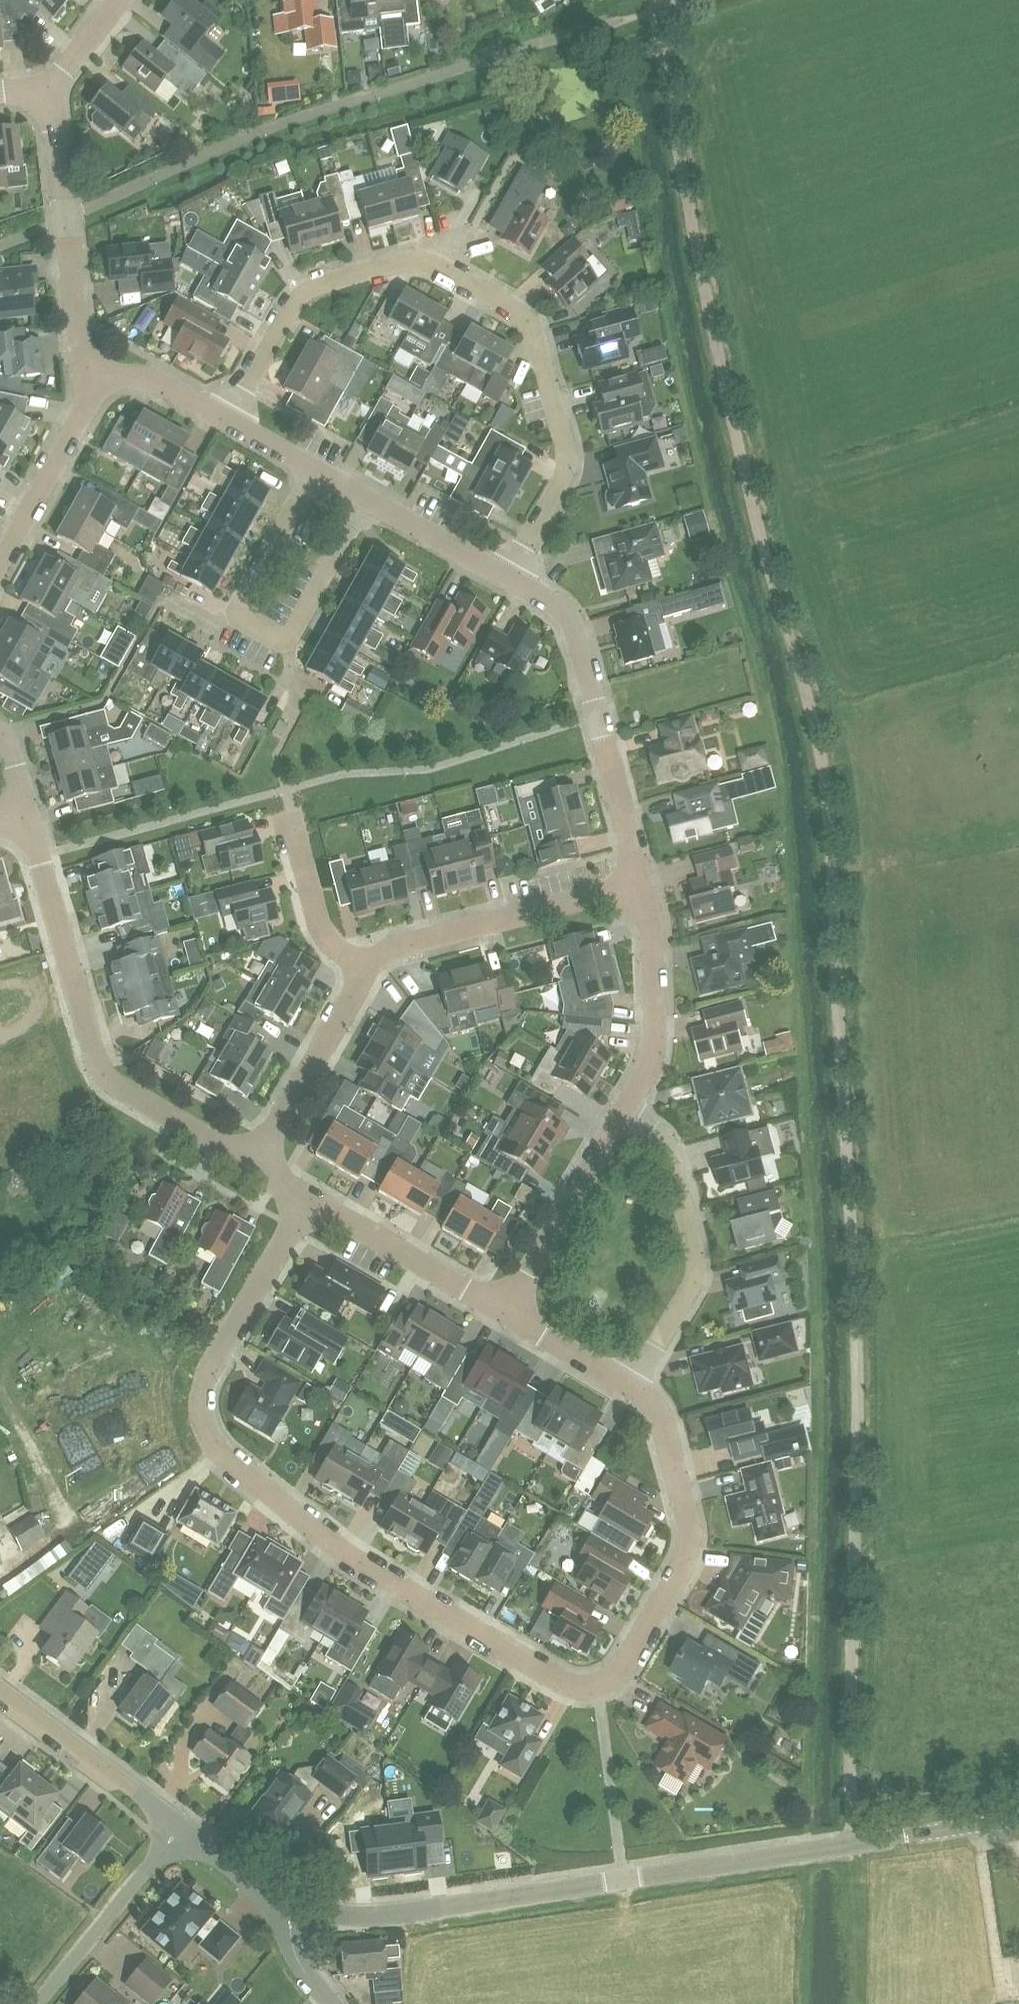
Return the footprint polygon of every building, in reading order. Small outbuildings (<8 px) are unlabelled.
[(17,25),(20,22),(6,0),(0,0),(0,27),(17,25)] [(67,0),(6,0),(20,22),(33,6),(51,21),(67,1),(67,0)] [(174,27),(165,38),(179,50),(199,66),(208,73),(222,55),(214,48),(201,38),(214,22),(212,21),(217,15),(205,4),(199,11),(186,0),(177,0),(163,17),(174,27)] [(313,0),(283,0),(286,32),(306,30),(308,50),(333,48),(330,21),(315,22),(313,0)] [(378,29),(377,16),(376,0),(349,0),(350,8),(337,10),(339,33),(366,31),(378,29)] [(401,0),(376,0),(377,16),(378,29),(419,25),(416,1),(402,3),(401,0)] [(540,5),(540,6),(544,13),(554,6),(550,0),(548,0),(544,3),(540,5)] [(172,68),(142,44),(123,67),(154,92),(163,80),(187,99),(200,83),(206,87),(211,80),(205,76),(206,76),(182,57),(172,68)] [(388,76),(399,73),(396,62),(384,65),(388,76)] [(369,73),(369,79),(382,78),(381,65),(374,66),(369,73)] [(129,105),(106,87),(90,107),(97,112),(93,117),(93,123),(103,131),(109,130),(113,125),(122,133),(131,122),(141,130),(157,110),(138,94),(129,105)] [(485,106),(488,117),(499,114),(496,103),(485,106)] [(402,128),(391,131),(393,139),(409,134),(407,126),(402,128)] [(7,188),(5,170),(20,169),(16,131),(0,133),(0,189),(7,188)] [(471,181),(486,155),(450,136),(436,161),(440,163),(432,178),(458,192),(467,178),(471,181)] [(331,158),(328,146),(317,149),(320,161),(331,158)] [(400,182),(383,188),(393,223),(419,216),(417,209),(413,194),(425,190),(415,153),(401,157),(404,169),(396,171),(400,182)] [(354,179),(351,170),(338,174),(346,204),(348,211),(361,207),(368,230),(393,223),(383,188),(366,193),(362,177),(354,179)] [(531,211),(538,198),(544,187),(520,173),(518,173),(512,183),(496,214),(511,222),(502,239),(529,254),(547,220),(531,211)] [(316,246),(342,238),(333,207),(346,204),(338,174),(324,178),(325,184),(321,185),(318,194),(320,202),(305,206),(316,246)] [(281,213),(275,192),(258,196),(267,226),(282,222),(291,253),(316,246),(305,206),(281,213)] [(639,225),(637,213),(616,217),(619,229),(639,225)] [(258,287),(270,264),(262,259),(271,243),(266,237),(237,221),(223,246),(224,251),(230,255),(223,268),(258,287)] [(568,223),(561,229),(567,237),(575,231),(568,223)] [(592,256),(589,259),(573,241),(554,257),(564,268),(551,280),(547,284),(568,308),(597,281),(607,273),(592,256)] [(149,262),(147,245),(107,250),(110,280),(141,276),(143,293),(173,289),(172,273),(170,260),(149,262)] [(178,259),(170,260),(172,273),(179,272),(178,259)] [(35,315),(32,284),(38,283),(36,268),(0,272),(0,319),(35,315)] [(258,287),(223,268),(216,280),(211,277),(205,278),(195,298),(224,314),(230,302),(245,310),(258,287)] [(408,333),(425,302),(405,290),(401,297),(401,298),(392,314),(382,309),(369,332),(388,343),(397,326),(408,333)] [(227,350),(226,345),(227,342),(213,334),(196,325),(203,312),(178,298),(165,323),(182,333),(173,349),(189,358),(191,354),(213,367),(218,358),(223,357),(227,350)] [(635,305),(638,314),(659,309),(657,299),(635,305)] [(430,366),(447,336),(437,331),(446,314),(425,302),(408,333),(409,333),(402,345),(416,353),(413,357),(430,366)] [(631,309),(605,317),(584,322),(588,336),(577,339),(585,370),(628,358),(623,340),(638,336),(631,309)] [(466,384),(491,339),(470,327),(458,350),(447,344),(434,367),(466,384)] [(28,329),(0,332),(0,353),(3,353),(6,378),(44,374),(40,340),(29,342),(28,329)] [(351,351),(357,341),(347,336),(342,346),(351,351)] [(498,402),(511,379),(500,373),(513,351),(491,339),(466,384),(498,402)] [(335,359),(309,344),(296,367),(326,384),(343,393),(363,358),(351,351),(342,346),(335,359)] [(409,381),(423,389),(431,374),(417,366),(409,381)] [(664,377),(661,366),(649,369),(652,380),(664,377)] [(324,428),(338,403),(321,393),(326,384),(296,367),(284,390),(309,404),(302,416),(324,428)] [(602,434),(642,423),(641,419),(648,417),(655,406),(647,380),(648,380),(645,372),(599,385),(605,405),(595,407),(602,434)] [(386,388),(418,405),(425,393),(393,375),(386,388)] [(33,424),(15,415),(14,411),(12,410),(20,396),(0,392),(0,436),(20,447),(33,424)] [(367,452),(387,463),(407,426),(408,426),(411,421),(399,414),(401,411),(393,406),(394,405),(381,397),(369,420),(382,427),(367,452)] [(457,412),(450,425),(464,433),(471,420),(457,412)] [(149,456),(166,426),(143,413),(127,442),(112,434),(103,450),(126,463),(129,458),(132,460),(138,450),(148,456),(149,456)] [(439,429),(446,432),(450,425),(444,421),(439,429)] [(439,429),(433,425),(429,431),(422,427),(419,432),(408,426),(407,426),(387,463),(406,474),(421,449),(432,455),(446,432),(439,429)] [(188,439),(166,426),(149,456),(148,456),(140,471),(168,487),(159,502),(169,508),(178,492),(191,470),(175,461),(182,448),(188,439)] [(516,490),(529,467),(506,454),(513,442),(491,429),(471,465),(487,473),(486,474),(516,490)] [(684,429),(672,433),(674,441),(686,437),(684,429)] [(0,436),(0,465),(7,469),(20,447),(0,436)] [(616,508),(651,498),(644,473),(654,470),(650,456),(660,453),(655,438),(616,449),(620,463),(605,468),(612,492),(608,493),(607,498),(608,503),(612,506),(615,505),(616,508)] [(218,443),(209,458),(222,465),(231,451),(218,443)] [(203,466),(200,473),(211,479),(215,472),(219,465),(208,458),(203,466)] [(259,509),(269,492),(225,467),(221,475),(238,484),(233,494),(259,509)] [(516,490),(486,474),(481,484),(462,474),(449,498),(472,511),(479,499),(503,513),(516,490)] [(109,504),(84,491),(71,514),(106,534),(112,522),(127,530),(139,508),(115,494),(109,504)] [(259,509),(233,494),(227,504),(210,494),(206,501),(250,526),(259,509)] [(240,543),(250,526),(206,501),(201,509),(219,519),(214,528),(240,543)] [(690,543),(710,537),(702,512),(683,518),(690,543)] [(103,576),(115,554),(99,546),(106,534),(71,514),(58,537),(84,551),(77,562),(103,576)] [(664,557),(655,524),(619,534),(624,553),(616,555),(615,552),(598,557),(602,572),(608,571),(613,591),(646,582),(640,559),(652,555),(654,560),(664,557)] [(191,528),(187,535),(231,560),(240,543),(214,528),(208,538),(191,528)] [(231,560),(187,535),(186,536),(182,543),(199,553),(194,561),(221,577),(231,560)] [(417,574),(373,550),(364,568),(391,583),(396,573),(412,582),(417,574)] [(47,558),(35,579),(82,606),(99,575),(75,561),(70,571),(47,558)] [(221,577),(194,561),(188,571),(171,562),(167,569),(211,594),(221,577)] [(398,609),(402,602),(385,593),(391,583),(364,568),(354,585),(398,609)] [(72,641),(78,630),(79,627),(73,624),(76,618),(60,609),(66,598),(35,580),(23,600),(53,617),(47,628),(72,641)] [(178,584),(174,591),(184,597),(188,590),(178,584)] [(398,609),(354,585),(345,602),(372,617),(376,608),(393,617),(398,609)] [(649,641),(646,630),(664,625),(662,618),(691,610),(687,594),(632,609),(636,622),(616,628),(626,665),(654,657),(654,655),(657,654),(659,651),(656,641),(653,640),(649,641)] [(460,596),(452,610),(438,602),(429,618),(413,648),(435,660),(447,639),(464,649),(486,611),(460,596)] [(135,613),(146,619),(153,607),(141,601),(135,613)] [(379,643),(383,635),(366,626),(372,617),(345,602),(336,619),(379,643)] [(379,643),(336,619),(326,636),(353,651),(358,642),(375,651),(379,643)] [(11,622),(0,641),(0,647),(30,664),(36,668),(41,671),(42,670),(41,669),(48,657),(50,658),(55,648),(65,654),(72,641),(47,628),(41,639),(11,622)] [(100,659),(118,669),(136,638),(118,627),(100,659)] [(539,641),(514,627),(508,639),(493,631),(481,652),(496,660),(494,663),(518,676),(539,641)] [(169,675),(185,645),(168,635),(158,653),(142,644),(127,670),(132,673),(151,683),(159,669),(169,675)] [(365,669),(348,660),(353,651),(326,636),(317,653),(344,668),(360,677),(365,669)] [(203,654),(185,645),(169,675),(178,681),(170,694),(177,698),(198,663),(203,654)] [(30,664),(0,647),(0,677),(8,682),(2,693),(10,697),(33,710),(39,699),(30,694),(36,683),(30,679),(36,668),(30,664)] [(350,694),(355,687),(338,677),(344,668),(317,653),(307,671),(350,694)] [(198,704),(216,673),(198,663),(177,698),(173,707),(180,711),(188,698),(198,704)] [(208,726),(233,682),(216,673),(198,704),(207,709),(199,721),(208,726)] [(232,723),(249,691),(233,682),(208,726),(214,730),(221,717),(232,723)] [(249,691),(232,723),(241,728),(233,741),(241,745),(254,724),(267,701),(249,691)] [(451,696),(456,709),(469,704),(465,691),(451,696)] [(368,711),(348,700),(341,712),(367,727),(373,716),(374,716),(378,709),(371,705),(368,711)] [(131,740),(141,720),(129,713),(118,733),(131,740)] [(102,746),(93,714),(70,720),(73,732),(49,739),(55,760),(107,746),(107,745),(102,746)] [(281,738),(288,726),(279,721),(272,734),(281,738)] [(696,739),(691,721),(663,728),(668,746),(653,750),(661,780),(677,776),(680,778),(683,778),(686,778),(688,776),(689,773),(706,768),(698,738),(696,739)] [(166,748),(172,736),(151,724),(144,736),(166,748)] [(197,745),(201,737),(184,727),(180,735),(197,745)] [(60,781),(113,767),(107,746),(55,760),(60,781)] [(752,768),(768,764),(764,749),(748,753),(752,768)] [(114,803),(110,789),(118,787),(113,767),(60,781),(66,802),(85,797),(89,799),(92,809),(114,803)] [(550,794),(546,780),(516,788),(522,811),(538,806),(543,823),(582,812),(575,787),(550,794)] [(719,785),(685,794),(676,797),(680,814),(670,817),(677,843),(711,834),(711,831),(737,824),(731,802),(730,803),(724,804),(719,785)] [(403,815),(416,811),(413,801),(400,804),(403,815)] [(541,869),(567,862),(579,859),(574,841),(589,837),(582,812),(543,823),(549,847),(536,850),(541,869)] [(246,822),(235,825),(201,834),(207,857),(211,856),(221,862),(223,871),(262,861),(258,847),(262,841),(256,838),(255,833),(250,835),(246,822)] [(459,889),(484,883),(477,853),(491,850),(487,836),(484,824),(445,834),(459,889)] [(459,889),(445,834),(406,844),(413,869),(413,870),(427,866),(434,896),(459,889)] [(740,844),(742,854),(757,850),(754,839),(740,844)] [(391,907),(408,903),(400,872),(413,869),(406,844),(392,847),(396,861),(371,868),(381,907),(390,905),(391,907)] [(698,923),(737,913),(731,892),(736,891),(731,870),(737,868),(732,848),(714,853),(720,874),(692,881),(697,900),(692,901),(698,923)] [(91,861),(96,878),(88,881),(91,892),(88,893),(92,907),(148,891),(144,875),(139,876),(132,850),(107,857),(91,861)] [(499,878),(519,874),(517,867),(500,858),(495,859),(499,878)] [(346,875),(342,860),(329,864),(335,889),(348,886),(356,916),(373,912),(372,909),(381,907),(371,868),(346,875)] [(12,904),(1,864),(0,864),(0,907),(12,904)] [(253,882),(234,887),(216,892),(222,916),(234,913),(238,929),(249,926),(253,940),(269,936),(265,922),(277,919),(274,905),(277,899),(271,896),(270,891),(256,895),(253,882)] [(130,938),(154,931),(148,908),(153,907),(148,891),(92,907),(96,920),(99,920),(102,931),(126,924),(130,938)] [(206,917),(220,913),(216,896),(202,900),(206,917)] [(606,946),(600,948),(596,932),(581,936),(549,945),(553,961),(568,957),(570,967),(565,969),(561,976),(563,983),(574,980),(573,980),(617,968),(614,958),(608,954),(606,946)] [(702,995),(746,984),(740,961),(748,947),(744,932),(721,938),(724,950),(721,951),(722,954),(694,961),(702,995)] [(116,950),(120,963),(112,966),(115,977),(112,978),(116,991),(167,977),(157,938),(132,945),(116,950)] [(257,982),(266,987),(300,1007),(312,986),(305,982),(290,973),(299,956),(300,956),(282,946),(272,964),(269,962),(257,982)] [(187,956),(190,968),(203,965),(200,952),(187,956)] [(507,971),(491,975),(489,965),(463,971),(473,1011),(498,1004),(502,1020),(507,1040),(518,1030),(517,1017),(518,1016),(511,986),(507,971)] [(596,1019),(598,1001),(599,998),(618,993),(616,985),(620,979),(617,968),(573,980),(574,980),(579,1002),(565,1005),(564,1016),(596,1019)] [(438,1033),(452,1029),(449,1017),(473,1011),(463,971),(438,977),(445,1003),(420,1010),(425,1016),(438,1033)] [(138,1027),(154,1022),(178,1016),(167,977),(116,991),(120,1005),(123,1004),(126,1016),(135,1013),(138,1027)] [(257,982),(245,1002),(244,1001),(238,1012),(259,1025),(266,1014),(288,1027),(300,1007),(266,987),(257,982)] [(702,1060),(743,1049),(740,1038),(743,1037),(746,1033),(743,1023),(747,1021),(742,1003),(712,1011),(714,1022),(712,1026),(694,1031),(702,1060)] [(273,1054),(263,1048),(270,1036),(258,1029),(236,1016),(223,1038),(229,1041),(222,1053),(260,1076),(273,1054)] [(444,1040),(438,1033),(425,1016),(412,1038),(384,1022),(371,1044),(406,1065),(419,1043),(436,1054),(444,1040)] [(601,1020),(596,1019),(564,1016),(562,1028),(575,1036),(564,1055),(564,1056),(598,1076),(611,1055),(586,1041),(590,1036),(600,1037),(601,1020)] [(792,1033),(777,1037),(778,1040),(765,1044),(768,1058),(796,1051),(792,1033)] [(358,1087),(377,1098),(399,1111),(401,1113),(410,1098),(416,1101),(429,1079),(406,1065),(371,1044),(358,1067),(367,1072),(358,1087)] [(586,1097),(598,1076),(564,1056),(564,1055),(553,1049),(532,1083),(555,1097),(563,1083),(586,1097)] [(499,1052),(494,1065),(503,1069),(508,1056),(499,1052)] [(260,1076),(222,1053),(215,1065),(209,1062),(196,1084),(218,1097),(225,1085),(247,1098),(260,1076)] [(181,1080),(184,1073),(172,1065),(168,1072),(181,1080)] [(707,1127),(753,1115),(741,1069),(695,1081),(707,1127)] [(456,1087),(466,1094),(473,1082),(462,1076),(456,1087)] [(345,1081),(337,1095),(350,1103),(358,1089),(345,1081)] [(560,1141),(567,1129),(540,1113),(547,1101),(520,1084),(508,1104),(519,1111),(517,1115),(521,1117),(514,1129),(549,1150),(556,1139),(560,1141)] [(337,1167),(355,1137),(365,1120),(343,1107),(338,1116),(328,1110),(316,1131),(326,1137),(316,1155),(337,1167)] [(379,1168),(401,1130),(408,1117),(401,1113),(399,1111),(387,1131),(377,1125),(366,1144),(355,1137),(337,1167),(358,1180),(369,1162),(379,1168)] [(427,1126),(440,1134),(447,1121),(438,1116),(432,1117),(427,1126)] [(506,1124),(497,1139),(490,1135),(478,1155),(505,1171),(513,1159),(540,1175),(547,1163),(543,1160),(549,1150),(514,1129),(506,1124)] [(400,1204),(418,1174),(409,1169),(417,1156),(416,1148),(403,1141),(405,1138),(405,1133),(401,1130),(379,1168),(389,1174),(379,1192),(400,1204)] [(754,1150),(749,1132),(724,1139),(729,1157),(715,1160),(722,1187),(750,1180),(750,1183),(766,1179),(758,1149),(754,1150)] [(463,1150),(470,1154),(479,1139),(472,1134),(463,1150)] [(502,1174),(496,1171),(492,1178),(498,1181),(502,1174)] [(439,1186),(418,1174),(400,1204),(421,1217),(434,1195),(444,1201),(456,1181),(445,1174),(439,1186)] [(463,1241),(481,1211),(469,1204),(471,1199),(470,1194),(465,1191),(467,1187),(456,1181),(444,1201),(454,1207),(442,1229),(463,1241)] [(188,1197),(164,1184),(158,1196),(156,1195),(152,1196),(149,1203),(150,1206),(152,1207),(145,1219),(163,1229),(149,1256),(167,1265),(196,1213),(185,1208),(184,1203),(188,1197)] [(739,1251),(778,1240),(776,1233),(784,1219),(776,1191),(738,1201),(744,1222),(732,1225),(739,1251)] [(517,1221),(507,1215),(510,1209),(498,1202),(490,1216),(481,1211),(463,1241),(484,1254),(495,1236),(505,1242),(517,1221)] [(240,1225),(217,1212),(210,1225),(209,1224),(205,1225),(202,1231),(203,1235),(205,1236),(198,1248),(216,1257),(201,1284),(220,1294),(250,1239),(237,1231),(240,1225)] [(741,1267),(744,1279),(729,1283),(736,1311),(742,1310),(745,1324),(766,1319),(762,1304),(777,1301),(773,1284),(784,1281),(778,1257),(753,1263),(741,1267)] [(383,1290),(346,1269),(335,1262),(327,1276),(315,1269),(300,1295),(335,1315),(344,1300),(348,1299),(370,1312),(383,1290)] [(398,1314),(392,1325),(377,1350),(398,1362),(406,1348),(420,1356),(440,1321),(418,1308),(410,1321),(398,1314)] [(317,1339),(285,1320),(270,1347),(311,1371),(321,1355),(334,1362),(347,1340),(324,1326),(317,1339)] [(459,1369),(461,1365),(449,1358),(463,1334),(440,1321),(420,1356),(433,1364),(425,1379),(445,1391),(441,1397),(442,1398),(459,1369)] [(764,1331),(771,1359),(798,1352),(791,1324),(764,1331)] [(724,1393),(753,1386),(743,1347),(693,1360),(701,1393),(723,1387),(724,1393)] [(488,1398),(509,1362),(487,1349),(471,1376),(459,1369),(442,1398),(457,1407),(469,1387),(488,1398)] [(255,1377),(268,1384),(267,1385),(262,1394),(251,1387),(235,1415),(271,1436),(287,1408),(285,1407),(300,1383),(276,1370),(263,1362),(255,1377)] [(510,1438),(515,1431),(527,1410),(527,1409),(515,1402),(532,1375),(509,1362),(488,1398),(506,1409),(495,1429),(510,1438)] [(319,1392),(307,1385),(299,1397),(311,1404),(319,1392)] [(557,1438),(578,1403),(556,1389),(540,1415),(528,1407),(527,1409),(527,1410),(515,1431),(537,1444),(545,1431),(557,1438)] [(406,1415),(409,1410),(407,1405),(402,1403),(397,1404),(395,1409),(397,1414),(401,1416),(406,1415)] [(589,1461),(597,1449),(585,1441),(600,1416),(578,1403),(557,1438),(569,1445),(561,1458),(566,1461),(561,1470),(562,1475),(576,1483),(583,1472),(589,1461)] [(440,1441),(453,1419),(436,1409),(423,1431),(440,1441)] [(716,1450),(729,1447),(733,1460),(748,1456),(769,1451),(771,1458),(789,1453),(784,1432),(767,1437),(763,1425),(754,1427),(750,1412),(709,1422),(716,1450)] [(339,1415),(334,1423),(337,1425),(342,1417),(339,1415)] [(405,1421),(397,1433),(415,1443),(422,1431),(405,1421)] [(339,1493),(358,1460),(348,1454),(349,1452),(348,1448),(346,1446),(353,1435),(337,1425),(334,1423),(322,1443),(333,1450),(316,1480),(321,1483),(323,1486),(331,1491),(334,1490),(339,1493)] [(398,1471),(409,1452),(390,1441),(376,1464),(374,1463),(370,1464),(368,1467),(358,1460),(339,1493),(343,1496),(344,1499),(352,1504),(356,1504),(361,1507),(379,1477),(390,1484),(398,1471)] [(429,1462),(443,1470),(454,1453),(440,1445),(429,1462)] [(451,1464),(463,1471),(469,1460),(457,1453),(451,1464)] [(792,1465),(790,1457),(776,1460),(779,1469),(792,1465)] [(589,1461),(583,1472),(596,1479),(602,1469),(589,1461)] [(784,1534),(780,1514),(783,1513),(771,1464),(744,1471),(750,1493),(728,1499),(735,1526),(754,1521),(759,1540),(784,1534)] [(411,1494),(417,1483),(398,1471),(390,1484),(386,1491),(398,1498),(381,1528),(386,1531),(387,1534),(395,1539),(398,1538),(403,1541),(423,1508),(413,1502),(415,1497),(411,1494)] [(479,1491),(493,1500),(504,1482),(490,1473),(479,1491)] [(648,1523),(651,1517),(639,1510),(645,1498),(606,1475),(592,1498),(607,1506),(599,1519),(591,1534),(610,1546),(611,1545),(626,1554),(634,1540),(637,1542),(640,1536),(642,1537),(645,1537),(651,1526),(650,1524),(648,1523)] [(218,1546),(237,1514),(196,1490),(177,1522),(218,1546)] [(455,1531),(467,1512),(448,1500),(441,1512),(436,1509),(433,1514),(423,1508),(403,1541),(408,1543),(409,1547),(417,1552),(420,1551),(426,1554),(444,1525),(455,1531)] [(473,1582),(475,1578),(474,1578),(498,1537),(503,1530),(468,1509),(467,1512),(455,1531),(452,1537),(464,1544),(450,1568),(473,1582)] [(22,1551),(46,1537),(32,1515),(9,1529),(22,1551)] [(153,1563),(170,1535),(142,1518),(125,1546),(153,1563)] [(515,1548),(498,1537),(474,1578),(475,1578),(497,1591),(511,1567),(523,1574),(529,1564),(535,1554),(518,1543),(515,1548)] [(265,1543),(257,1538),(245,1559),(233,1552),(209,1592),(225,1602),(234,1587),(231,1586),(235,1579),(237,1580),(239,1576),(258,1588),(281,1547),(267,1539),(265,1543)] [(615,1602),(621,1592),(625,1591),(629,1585),(628,1581),(630,1577),(623,1573),(630,1561),(591,1538),(579,1558),(587,1563),(577,1580),(615,1602)] [(94,1543),(81,1561),(100,1575),(113,1558),(94,1543)] [(284,1621),(293,1606),(298,1598),(286,1591),(301,1564),(293,1559),(295,1556),(281,1547),(258,1588),(272,1596),(264,1609),(284,1621)] [(28,1571),(36,1582),(63,1562),(55,1551),(28,1571)] [(542,1559),(535,1554),(529,1564),(537,1568),(542,1559)] [(793,1564),(755,1559),(738,1557),(736,1572),(724,1592),(720,1590),(708,1610),(743,1630),(754,1610),(760,1611),(768,1598),(768,1596),(772,1597),(772,1600),(775,1600),(775,1597),(789,1599),(790,1591),(792,1589),(793,1586),(791,1584),(793,1564)] [(798,1562),(797,1571),(805,1572),(806,1563),(798,1562)] [(193,1609),(202,1593),(168,1572),(160,1584),(193,1609)] [(601,1627),(588,1620),(595,1607),(578,1597),(556,1584),(543,1606),(562,1617),(552,1633),(571,1644),(571,1647),(578,1651),(582,1650),(586,1653),(601,1627)] [(325,1635),(346,1600),(323,1586),(307,1614),(293,1606),(284,1621),(265,1654),(258,1667),(290,1691),(295,1685),(274,1669),(293,1637),(306,1644),(315,1629),(325,1635)] [(40,1631),(52,1640),(43,1653),(69,1671),(96,1634),(79,1622),(89,1609),(67,1593),(51,1615),(40,1631)] [(352,1672),(366,1648),(352,1640),(368,1613),(346,1600),(325,1635),(335,1641),(326,1656),(352,1672)] [(230,1633),(213,1623),(206,1633),(224,1644),(230,1633)] [(422,1688),(436,1663),(423,1655),(427,1647),(400,1632),(377,1672),(403,1688),(408,1680),(422,1688)] [(145,1677),(120,1709),(124,1713),(125,1713),(122,1717),(131,1724),(134,1720),(135,1720),(145,1728),(169,1695),(157,1686),(167,1673),(176,1661),(180,1656),(158,1640),(149,1633),(130,1657),(150,1671),(145,1677)] [(243,1656),(250,1645),(231,1634),(224,1645),(243,1656)] [(762,1665),(726,1644),(720,1655),(706,1647),(704,1652),(689,1644),(673,1671),(688,1680),(685,1684),(701,1694),(709,1680),(721,1686),(733,1665),(754,1677),(762,1665)] [(258,1667),(265,1654),(253,1647),(244,1662),(255,1671),(258,1667)] [(450,1671),(436,1663),(422,1688),(435,1696),(430,1704),(457,1720),(481,1679),(455,1664),(450,1671)] [(245,1726),(261,1705),(231,1683),(215,1704),(245,1726)] [(328,1712),(344,1721),(361,1693),(345,1683),(328,1712)] [(320,1685),(310,1701),(324,1709),(333,1693),(320,1685)] [(521,1777),(542,1742),(532,1736),(543,1716),(509,1696),(489,1730),(505,1740),(503,1743),(504,1751),(508,1753),(501,1765),(521,1777)] [(661,1704),(652,1719),(647,1728),(664,1737),(670,1741),(656,1765),(686,1783),(700,1759),(712,1766),(728,1739),(686,1715),(684,1717),(661,1704)] [(249,1729),(245,1726),(240,1722),(227,1740),(225,1743),(209,1731),(195,1751),(211,1763),(203,1772),(206,1774),(207,1777),(213,1782),(216,1782),(226,1789),(240,1769),(243,1769),(248,1763),(248,1760),(250,1757),(240,1750),(250,1736),(249,1729)] [(776,1762),(763,1754),(758,1763),(771,1771),(776,1762)] [(340,1796),(355,1776),(351,1774),(338,1764),(327,1756),(313,1776),(340,1796)] [(343,1758),(338,1764),(351,1774),(356,1767),(343,1758)] [(8,1819),(38,1781),(32,1776),(36,1771),(23,1761),(2,1788),(0,1786),(0,1812),(8,1819)] [(299,1811),(311,1795),(281,1772),(272,1784),(273,1785),(254,1810),(282,1831),(298,1810),(299,1811)] [(31,1852),(51,1826),(41,1817),(57,1796),(38,1781),(8,1819),(27,1833),(19,1843),(31,1852)] [(493,1834),(507,1811),(489,1800),(475,1823),(493,1834)] [(436,1815),(388,1821),(389,1828),(390,1828),(396,1874),(405,1873),(406,1876),(421,1874),(420,1871),(424,1870),(421,1845),(440,1843),(436,1815)] [(88,1864),(110,1835),(86,1817),(66,1843),(56,1835),(36,1862),(49,1872),(58,1860),(71,1869),(79,1858),(88,1864)] [(389,1828),(348,1833),(351,1855),(365,1853),(369,1878),(372,1877),(373,1881),(388,1879),(388,1875),(396,1874),(390,1828),(389,1828)] [(141,1932),(169,1955),(187,1933),(193,1938),(197,1933),(204,1939),(199,1946),(220,1963),(240,1937),(220,1920),(217,1924),(210,1918),(215,1912),(180,1883),(141,1932)] [(374,1992),(375,2003),(392,2003),(402,2003),(402,1990),(400,1969),(385,1970),(385,1959),(401,1958),(400,1945),(383,1947),(383,1941),(341,1944),(343,1974),(373,1972),(374,1992)] [(137,1972),(161,1992),(172,1980),(147,1959),(137,1972)] [(97,1980),(77,2003),(125,2003),(97,1980)] [(240,2002),(226,1991),(215,2003),(239,2003),(240,2002)]
